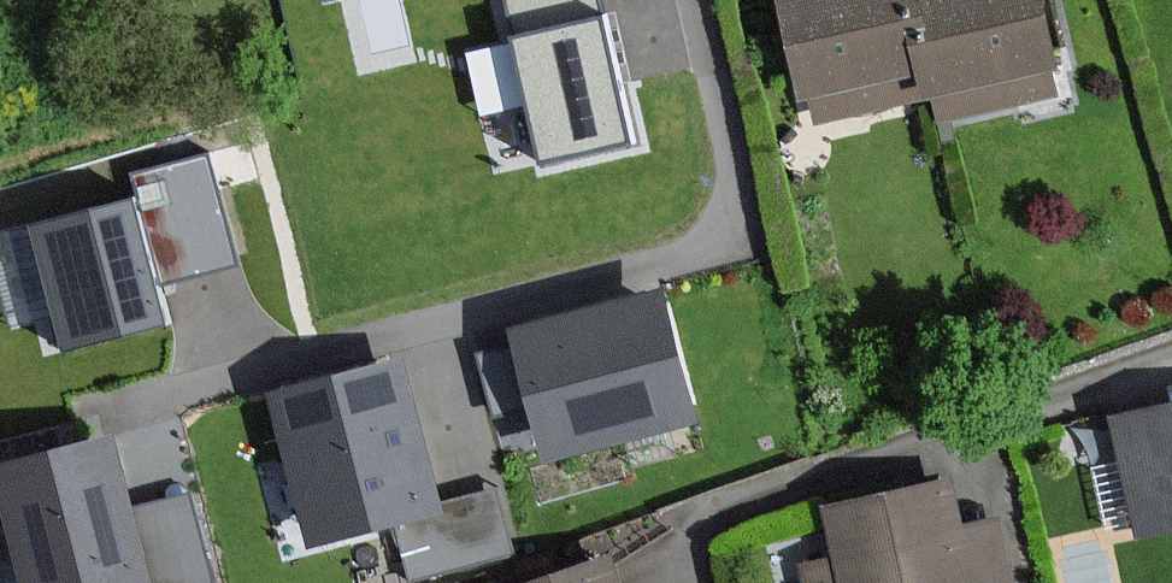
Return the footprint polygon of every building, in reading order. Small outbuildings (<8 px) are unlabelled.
[(913,97),(910,78),(894,0),(778,0),(798,101),(814,98),(817,116),(913,97)] [(910,78),(913,97),(935,92),(940,116),(1054,93),(1035,0),(894,0),(910,78)] [(621,6),(508,30),(540,177),(653,152),(621,6)] [(68,348),(168,321),(158,284),(235,263),(207,158),(130,179),(135,199),(35,226),(68,348)] [(657,301),(514,337),(544,455),(687,419),(657,301)] [(399,369),(264,404),(303,552),(438,517),(399,369)] [(1116,417),(1140,536),(1171,529),(1171,405),(1116,417)] [(0,466),(0,488),(23,582),(141,582),(106,440),(0,466)] [(821,511),(833,559),(803,566),(807,582),(1005,582),(991,524),(959,532),(947,481),(821,511)] [(540,582),(614,582),(607,561),(540,582)]
